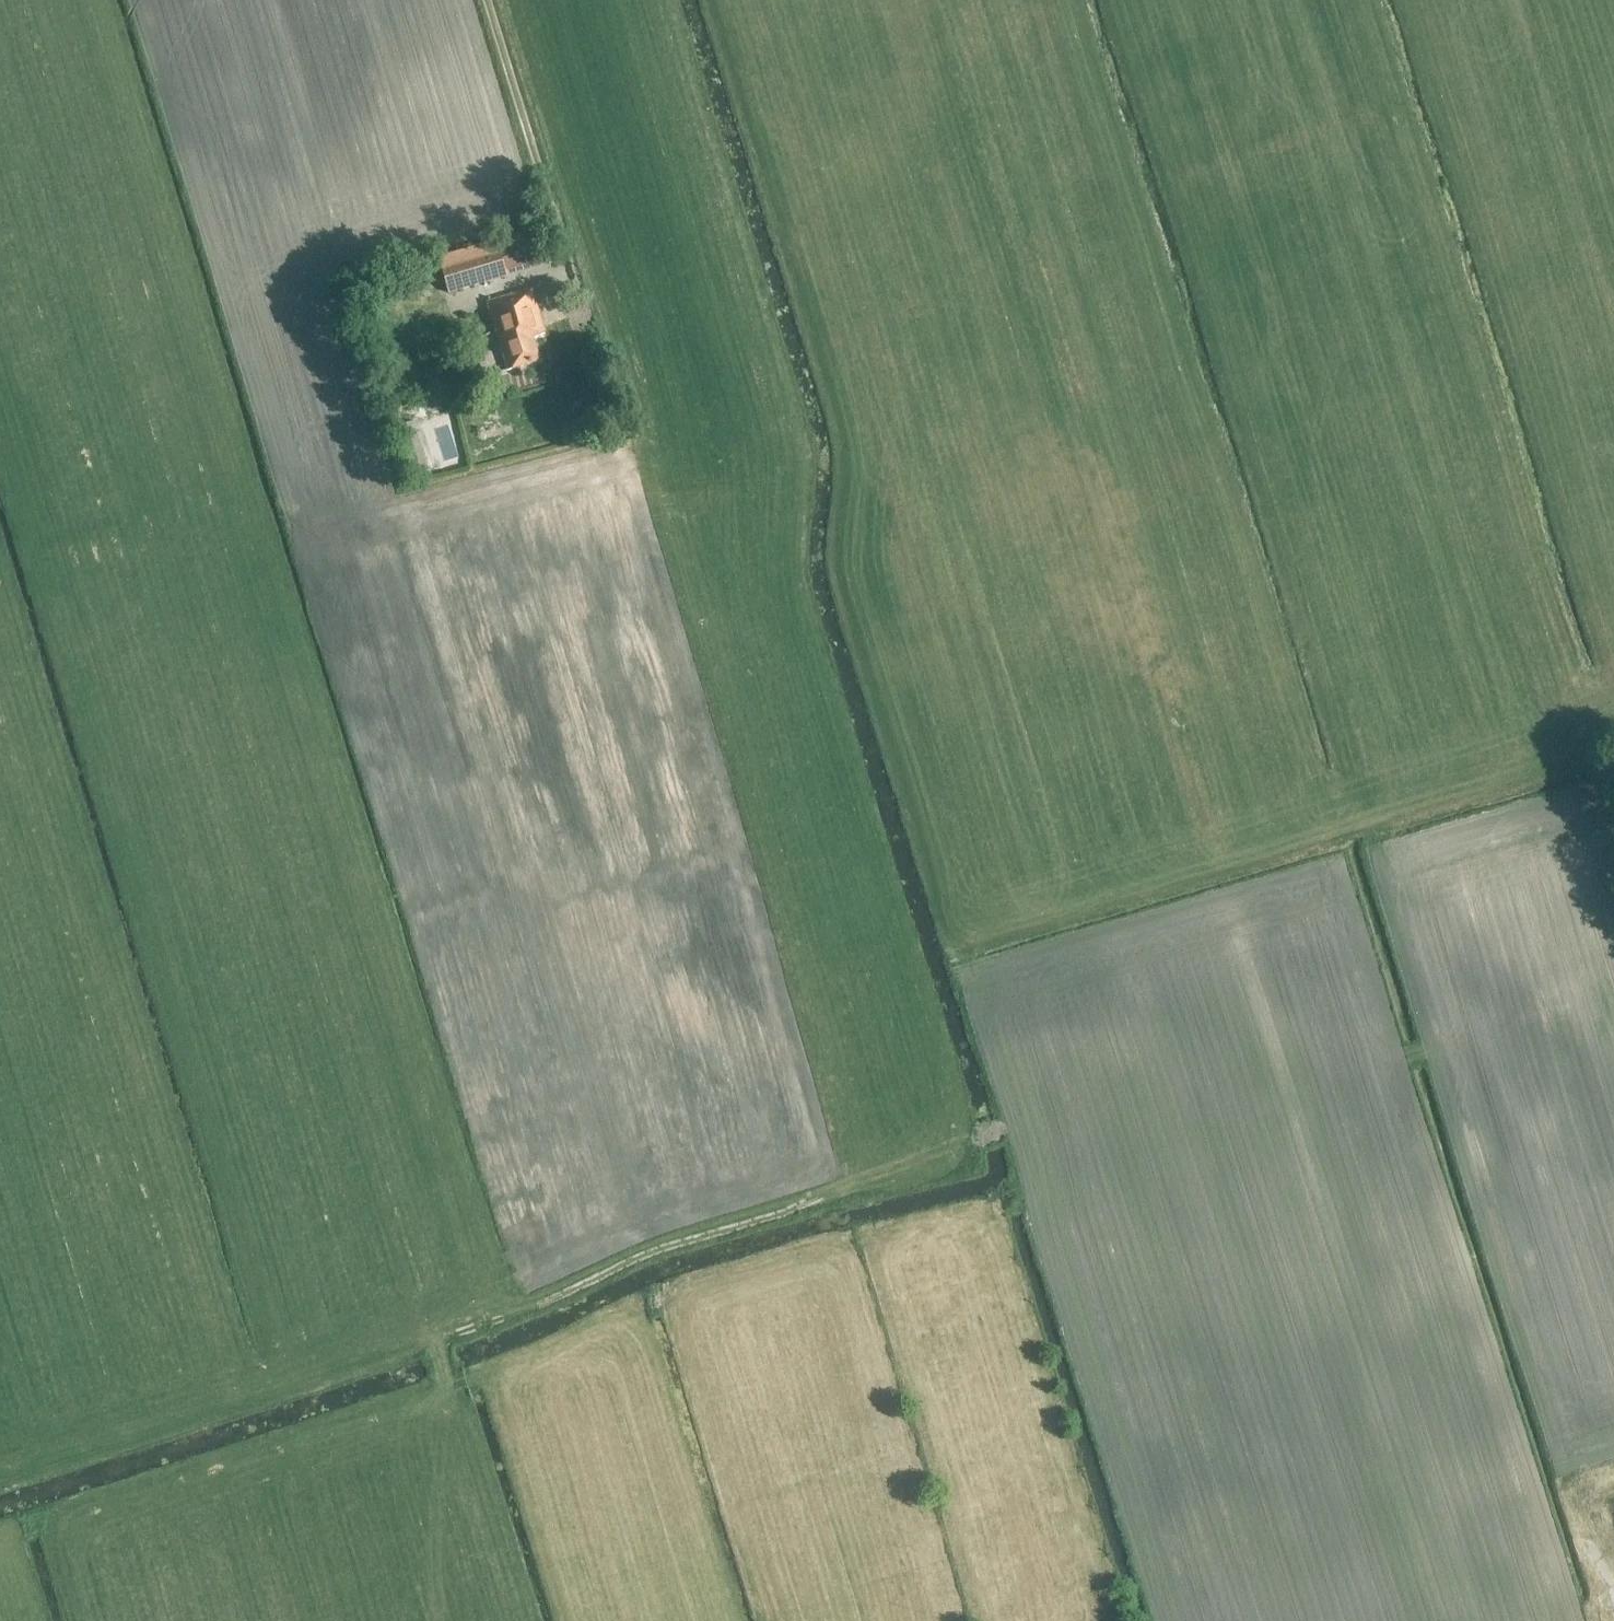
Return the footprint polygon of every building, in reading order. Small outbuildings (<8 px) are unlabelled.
[(452,264),(440,267),(448,293),(546,264),(536,230),(507,238),(508,239),(499,242),(498,241),(449,255),(452,264)] [(475,286),(478,298),(494,294),(491,281),(475,286)] [(532,338),(545,334),(537,309),(531,290),(488,304),(508,371),(539,361),(532,338)] [(430,473),(414,422),(395,428),(412,479),(430,473)]
